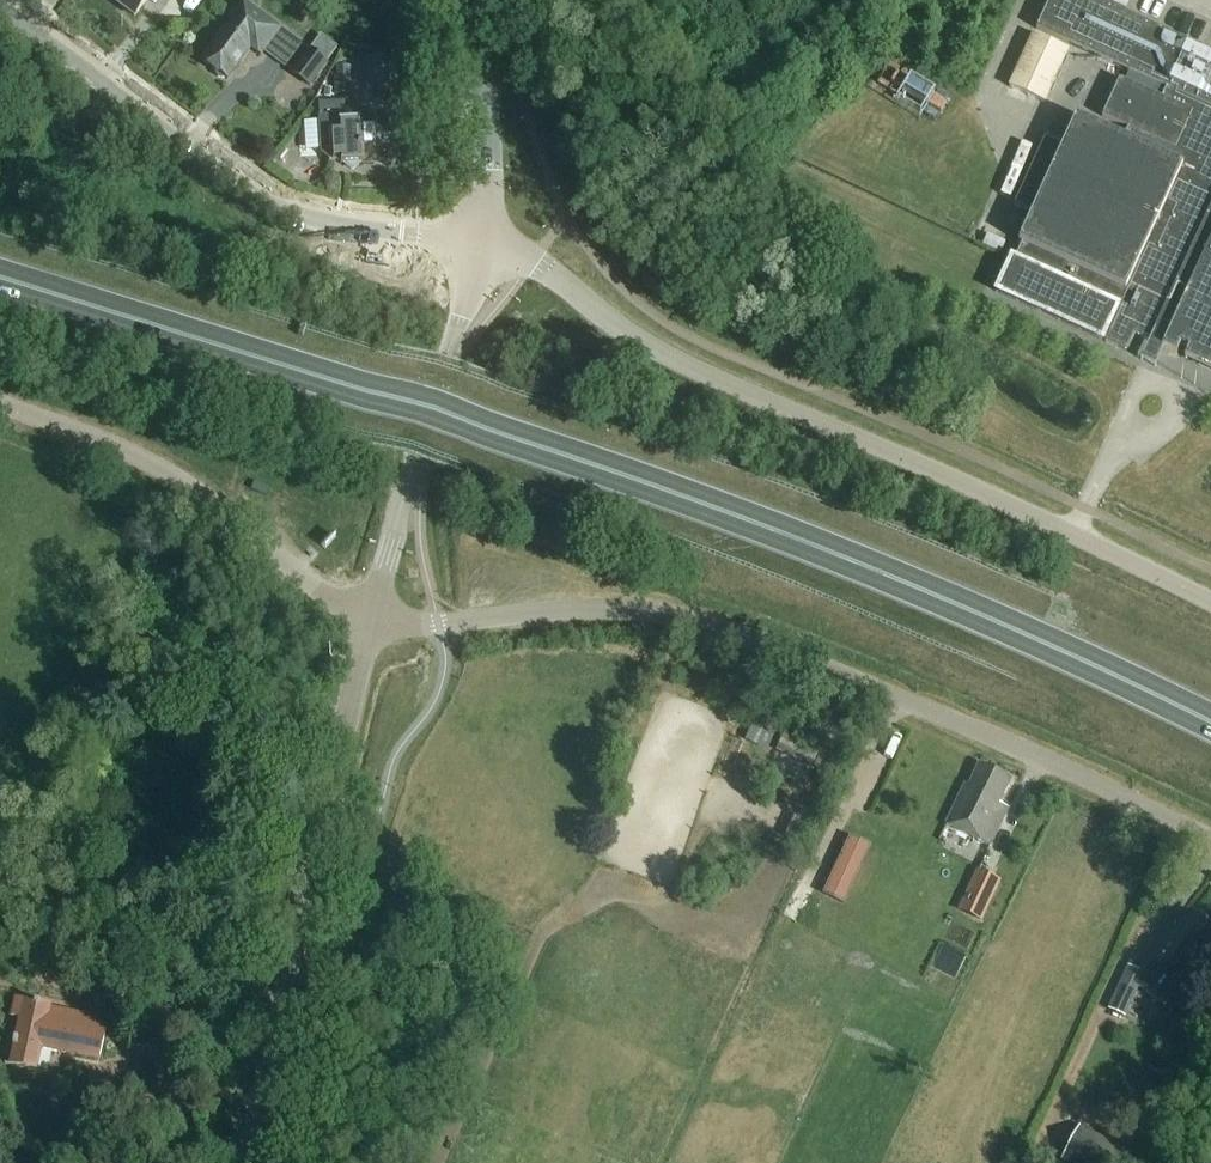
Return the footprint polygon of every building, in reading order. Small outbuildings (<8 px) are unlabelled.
[(134,16),(146,0),(112,0),(134,16)] [(222,79),(224,79),(226,80),(249,49),(260,57),(281,29),(242,0),(213,39),(216,41),(201,61),(215,72),(215,74),(215,75),(215,76),(216,77),(218,78),(220,79),(222,79)] [(1092,0),(1049,0),(1035,30),(1128,73),(1124,83),(1118,81),(1101,118),(1127,130),(1122,140),(1075,119),(1062,147),(1044,138),(1012,207),(1030,215),(1018,243),(1021,245),(1014,260),(1011,259),(995,293),(1126,353),(1134,336),(1176,356),(1179,347),(1187,351),(1184,359),(1210,372),(1210,55),(1092,0)] [(1032,35),(1008,87),(1043,103),(1067,51),(1032,35)] [(329,65),(308,49),(289,75),(310,90),(329,65)] [(334,77),(335,95),(352,94),(351,76),(334,77)] [(917,78),(910,91),(934,105),(942,92),(917,78)] [(339,104),(319,106),(320,124),(330,132),(322,144),(323,155),(331,163),(340,163),(340,166),(344,166),(351,171),(358,164),(362,164),(360,122),(340,124),(339,104)] [(745,743),(765,752),(777,728),(756,719),(745,743)] [(776,752),(812,769),(822,746),(786,729),(776,752)] [(1010,780),(979,766),(969,786),(965,784),(945,826),(990,847),(1008,809),(998,804),(1010,780)] [(187,802),(198,784),(189,779),(178,796),(187,802)] [(785,836),(802,844),(811,825),(794,817),(785,836)] [(848,897),(871,847),(849,838),(826,887),(848,897)] [(1000,882),(977,872),(961,906),(983,917),(1000,882)] [(1190,912),(1178,929),(1174,926),(1140,972),(1127,966),(1123,974),(1141,983),(1139,987),(1163,1005),(1188,972),(1206,986),(1210,980),(1210,953),(1201,946),(1210,932),(1210,928),(1190,912)] [(1123,974),(1107,1010),(1125,1018),(1139,987),(1141,983),(1123,974)] [(52,1007),(15,1000),(11,1019),(19,1021),(10,1067),(37,1073),(42,1050),(100,1062),(108,1022),(52,1010),(52,1007)] [(1059,1157),(1070,1162),(1110,1162),(1121,1146),(1078,1123),(1059,1157)]
